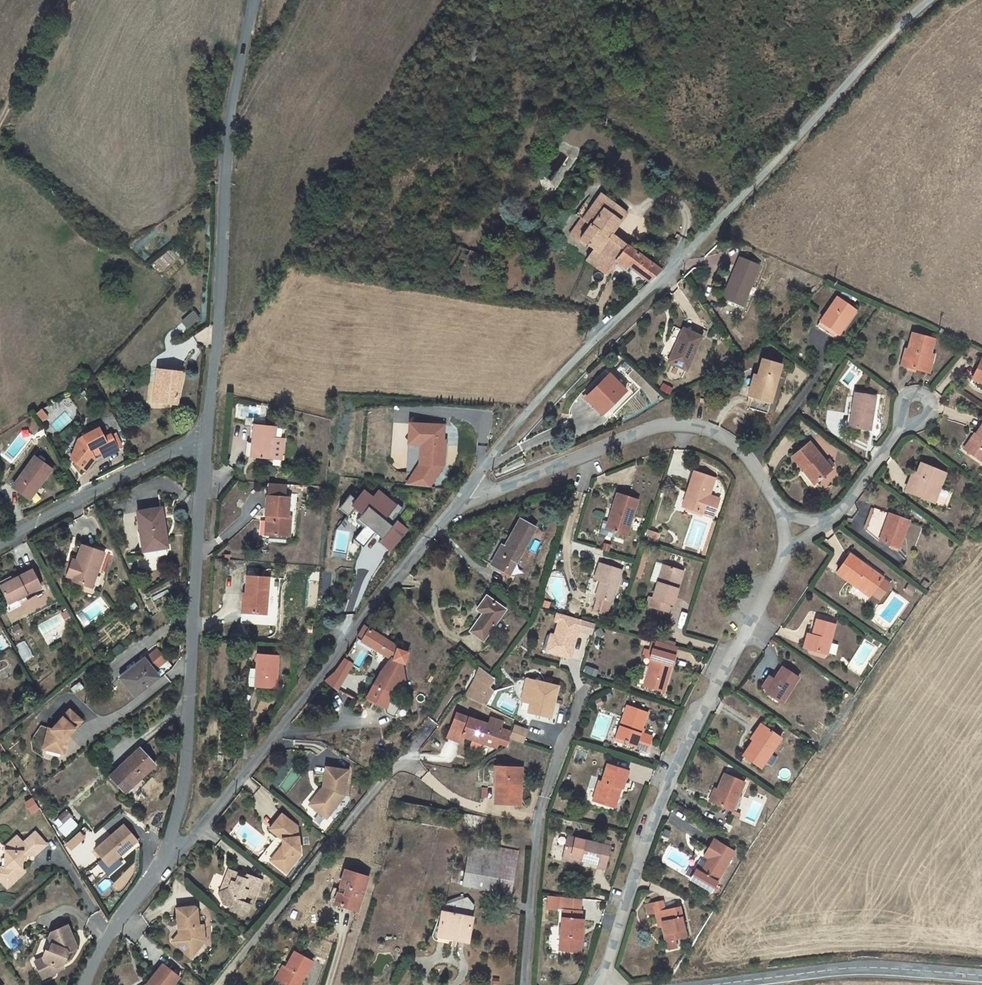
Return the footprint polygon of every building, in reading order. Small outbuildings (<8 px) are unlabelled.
[(484,45),(475,40),(466,57),(475,62),(484,45)] [(583,219),(610,237),(611,235),(626,214),(601,194),(589,210),(583,219)] [(583,206),(577,214),(582,218),(583,219),(589,210),(583,206)] [(610,237),(583,219),(582,218),(569,236),(578,242),(579,242),(580,239),(588,244),(594,250),(586,260),(607,275),(616,262),(600,250),(610,237)] [(627,246),(611,235),(610,237),(600,250),(616,262),(618,259),(627,246)] [(628,266),(649,283),(662,271),(627,246),(618,259),(628,266)] [(748,255),(746,259),(743,258),(740,264),(738,263),(727,289),(731,290),(727,301),(743,307),(760,265),(754,262),(755,258),(748,255)] [(628,266),(618,259),(616,262),(625,269),(628,266)] [(731,290),(727,289),(723,299),(727,301),(731,290)] [(856,311),(838,298),(818,326),(828,333),(831,329),(836,333),(839,335),(856,311)] [(199,318),(193,312),(183,322),(188,329),(199,318)] [(670,361),(688,370),(702,338),(684,330),(670,361)] [(926,372),(931,355),(935,340),(913,335),(909,351),(912,352),(908,367),(926,372)] [(912,352),(909,351),(906,350),(902,366),(908,367),(912,352)] [(930,373),(935,356),(931,355),(926,372),(930,373)] [(782,365),(763,360),(758,376),(752,395),(749,408),(767,413),(782,365)] [(973,379),(981,383),(981,361),(973,379)] [(182,373),(180,373),(158,369),(157,381),(161,382),(159,402),(178,405),(182,373)] [(626,391),(609,374),(600,383),(588,395),(590,397),(587,400),(603,415),(626,391)] [(752,395),(758,376),(755,375),(749,395),(752,395)] [(871,431),(877,397),(856,394),(853,413),(850,427),(871,431)] [(418,444),(419,425),(409,424),(408,444),(418,444)] [(276,427),(254,425),(252,442),(255,443),(254,457),(278,459),(282,454),(284,439),(275,438),(276,427)] [(444,426),(419,425),(418,444),(420,445),(419,464),(413,473),(431,485),(444,465),(445,440),(443,440),(444,426)] [(968,452),(981,461),(981,427),(976,435),(978,437),(968,452)] [(119,450),(130,444),(121,429),(111,434),(104,438),(99,428),(83,436),(86,442),(82,444),(71,459),(87,471),(95,459),(94,456),(101,453),(103,457),(119,450)] [(976,435),(975,435),(965,450),(968,452),(978,437),(976,435)] [(86,442),(83,436),(78,439),(70,458),(71,459),(82,444),(86,442)] [(827,463),(810,443),(793,457),(803,470),(806,467),(818,482),(833,470),(831,468),(827,463)] [(418,444),(408,444),(406,473),(413,473),(419,464),(420,445),(418,444)] [(41,485),(53,470),(35,457),(13,487),(28,497),(39,482),(41,485)] [(910,493),(935,503),(946,474),(921,464),(917,474),(910,493)] [(803,470),(815,484),(818,482),(806,467),(803,470)] [(431,485),(413,473),(406,485),(429,488),(431,485)] [(691,493),(686,509),(713,518),(719,499),(710,495),(715,480),(694,473),(688,492),(691,493)] [(910,493),(917,474),(913,473),(906,491),(910,493)] [(28,497),(31,499),(41,485),(39,482),(28,497)] [(270,483),(269,496),(285,497),(286,484),(270,483)] [(385,521),(390,525),(394,519),(393,518),(396,514),(397,515),(403,508),(398,504),(396,506),(378,492),(372,499),(363,491),(356,500),(359,502),(354,508),(362,514),(369,520),(365,525),(353,540),(363,548),(375,533),(385,521)] [(618,494),(612,512),(616,514),(611,531),(626,536),(627,536),(638,500),(631,498),(629,497),(618,494)] [(339,509),(348,516),(354,508),(359,502),(356,500),(350,495),(339,509)] [(289,516),(290,498),(285,497),(269,496),(268,496),(266,515),(267,515),(271,515),(269,535),(287,536),(290,536),(291,517),(289,516)] [(162,507),(138,511),(141,533),(144,533),(146,550),(168,547),(162,507)] [(880,541),(900,549),(910,522),(874,510),(866,532),(880,541)] [(616,514),(612,512),(606,530),(611,531),(616,514)] [(358,519),(365,525),(369,520),(362,514),(358,519)] [(511,560),(517,563),(536,528),(520,519),(509,538),(505,547),(501,545),(491,564),(504,571),(511,560)] [(385,521),(375,533),(382,539),(392,527),(390,525),(385,521)] [(379,543),(390,551),(407,530),(397,521),(392,527),(382,539),(379,543)] [(93,587),(105,553),(83,545),(77,561),(73,559),(67,575),(75,578),(74,581),(92,587),(93,587)] [(158,556),(169,554),(168,547),(146,550),(142,551),(144,558),(137,559),(140,572),(160,568),(158,556)] [(837,573),(853,585),(855,583),(871,595),(880,601),(891,586),(882,579),(850,556),(837,573)] [(504,571),(510,574),(517,563),(511,560),(504,571)] [(622,570),(600,564),(595,579),(601,581),(595,598),(597,598),(593,611),(606,615),(606,614),(610,601),(612,602),(622,570)] [(653,599),(672,605),(673,606),(684,572),(666,566),(661,583),(658,583),(653,599)] [(2,589),(10,604),(40,588),(42,588),(33,570),(32,571),(15,579),(17,582),(2,589)] [(247,577),(246,594),(243,593),(243,599),(249,600),(248,613),(267,614),(269,578),(247,577)] [(853,585),(869,597),(871,595),(855,583),(853,585)] [(6,611),(12,623),(56,602),(50,590),(6,611)] [(483,641),(504,610),(486,597),(477,610),(483,614),(471,632),(483,641)] [(651,606),(669,612),(672,605),(653,599),(651,606)] [(67,622),(72,619),(68,611),(63,614),(67,622)] [(582,619),(558,612),(556,620),(559,621),(551,651),(571,657),(582,619)] [(551,651),(559,621),(556,620),(547,650),(551,651)] [(808,650),(827,655),(835,625),(817,620),(813,635),(808,650)] [(408,652),(398,649),(398,647),(365,626),(357,639),(391,659),(379,674),(367,698),(386,708),(399,684),(407,686),(403,665),(404,665),(408,652)] [(808,650),(813,635),(808,634),(804,649),(808,650)] [(664,691),(677,646),(675,646),(657,641),(654,652),(652,658),(644,686),(664,691)] [(362,646),(356,642),(344,660),(351,664),(362,646)] [(145,659),(120,678),(136,697),(160,678),(154,671),(167,661),(158,650),(145,659)] [(258,655),(257,671),(256,687),(264,688),(277,688),(279,657),(258,655)] [(344,660),(336,671),(325,680),(338,689),(352,665),(351,664),(344,660)] [(782,668),(773,681),(768,690),(766,693),(783,703),(799,678),(782,668)] [(494,679),(493,678),(483,670),(480,673),(493,683),(494,685),(496,682),(494,680),(494,679)] [(466,697),(486,706),(487,703),(491,687),(491,685),(492,684),(493,683),(480,673),(479,672),(475,683),(465,696),(466,697)] [(763,686),(768,690),(773,681),(769,678),(763,686)] [(558,687),(527,680),(522,702),(529,704),(527,712),(551,718),(558,687)] [(491,687),(487,703),(494,691),(495,690),(491,687)] [(627,741),(626,743),(637,747),(636,749),(647,752),(653,738),(642,734),(649,714),(627,707),(617,738),(627,741)] [(82,721),(70,710),(52,730),(48,729),(43,750),(64,755),(67,743),(64,741),(69,736),(82,721)] [(508,746),(510,739),(507,737),(509,732),(501,729),(504,723),(491,719),(488,725),(457,715),(453,724),(467,729),(464,737),(497,748),(499,743),(508,746)] [(448,738),(462,743),(464,737),(467,729),(453,724),(448,738)] [(516,725),(510,739),(523,743),(529,730),(516,725)] [(756,743),(766,729),(761,725),(751,740),(754,741),(756,743)] [(754,741),(745,755),(744,756),(761,768),(781,739),(766,729),(756,743),(754,741)] [(141,749),(111,777),(126,793),(156,765),(141,749)] [(599,792),(596,791),(593,801),(615,807),(618,796),(615,795),(618,787),(621,787),(623,788),(628,772),(608,766),(607,765),(602,783),(599,792)] [(348,771),(326,768),(323,787),(322,788),(325,790),(312,808),(319,813),(322,810),(329,816),(344,797),(348,771)] [(520,805),(521,768),(496,768),(495,804),(520,805)] [(712,802),(733,811),(744,783),(724,774),(717,790),(712,802)] [(212,790),(205,788),(203,794),(210,797),(212,790)] [(312,808),(325,790),(322,788),(308,805),(312,808)] [(326,819),(329,816),(322,810),(319,813),(326,819)] [(59,818),(63,823),(71,816),(67,811),(59,818)] [(286,874),(300,857),(297,828),(281,815),(270,830),(282,840),(286,840),(286,846),(282,846),(277,853),(281,856),(274,865),(286,874)] [(73,825),(70,821),(62,827),(65,832),(73,825)] [(124,824),(96,850),(104,858),(108,864),(123,850),(125,852),(138,840),(124,824)] [(426,860),(432,829),(427,828),(421,859),(426,860)] [(0,867),(0,877),(8,886),(25,870),(22,867),(23,858),(23,853),(27,854),(35,854),(47,843),(35,830),(23,842),(17,835),(10,841),(10,846),(5,849),(5,857),(5,865),(2,865),(0,867)] [(63,842),(68,849),(84,838),(79,831),(63,842)] [(610,847),(568,837),(563,856),(580,860),(598,864),(606,866),(610,847)] [(712,891),(717,882),(735,852),(714,840),(704,856),(709,859),(701,873),(696,871),(691,879),(712,891)] [(517,851),(471,843),(468,860),(498,866),(513,868),(517,851)] [(281,856),(277,853),(270,862),(274,865),(281,856)] [(108,864),(104,858),(96,865),(106,876),(113,870),(108,864)] [(498,866),(468,860),(463,885),(493,890),(498,866)] [(498,866),(493,890),(509,892),(513,868),(498,866)] [(357,911),(364,889),(368,877),(345,870),(335,904),(357,911)] [(237,875),(228,872),(224,882),(230,884),(228,890),(219,894),(217,895),(223,906),(231,909),(230,912),(243,917),(246,915),(249,907),(242,904),(246,894),(255,898),(261,882),(247,877),(246,879),(245,881),(239,879),(237,875)] [(224,882),(219,894),(228,890),(230,884),(224,882)] [(467,898),(451,904),(474,907),(474,905),(467,898)] [(563,938),(562,951),(581,952),(584,920),(581,920),(581,912),(580,911),(581,899),(566,898),(565,910),(563,910),(561,937),(563,938)] [(648,905),(651,914),(656,913),(659,912),(662,927),(666,941),(667,941),(669,950),(677,948),(676,939),(686,937),(679,908),(664,911),(662,902),(648,905)] [(467,941),(474,907),(451,904),(444,906),(443,911),(438,935),(458,939),(467,941)] [(194,908),(176,910),(179,929),(181,929),(182,934),(179,935),(172,943),(188,955),(196,945),(200,948),(205,942),(203,927),(198,927),(196,910),(194,908)] [(433,934),(433,937),(438,944),(456,947),(458,939),(438,935),(443,911),(439,910),(433,934)] [(46,960),(38,965),(47,981),(60,974),(62,968),(63,967),(65,963),(69,952),(77,948),(78,945),(68,924),(52,931),(50,936),(53,942),(50,949),(47,948),(44,956),(46,960)] [(200,948),(196,945),(188,955),(192,959),(200,948)] [(278,982),(283,984),(299,984),(312,962),(295,952),(286,969),(278,982)] [(36,961),(38,965),(46,960),(44,956),(36,961)] [(62,968),(60,974),(68,965),(65,963),(62,968)] [(163,965),(148,984),(149,984),(174,984),(179,978),(163,965)] [(283,967),(276,981),(278,982),(286,969),(283,967)]
